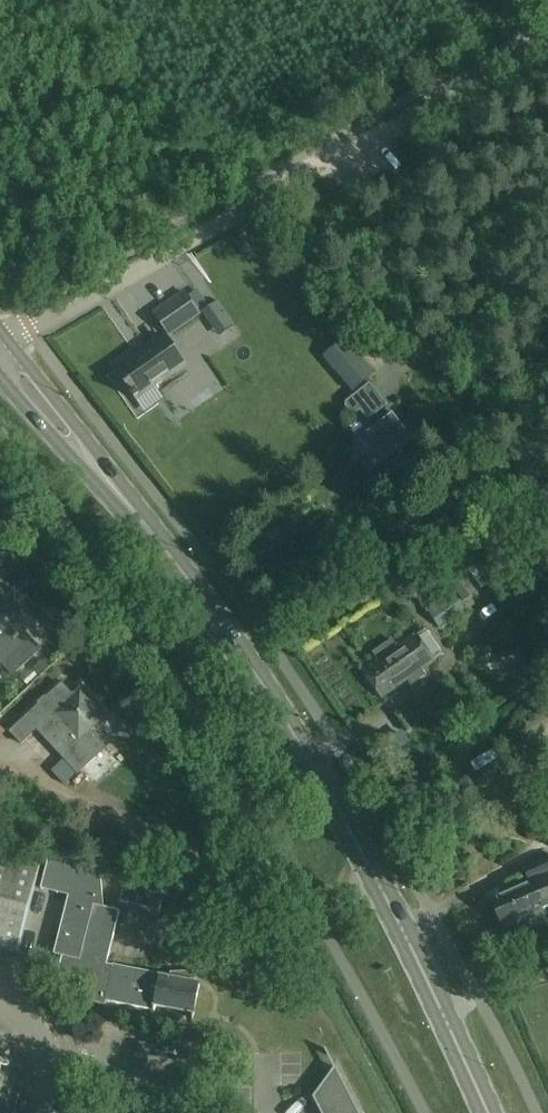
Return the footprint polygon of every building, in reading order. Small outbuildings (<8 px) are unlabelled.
[(236,243),(242,250),(251,242),(245,235),(236,243)] [(169,336),(199,315),(183,293),(154,313),(169,336)] [(219,336),(233,326),(217,303),(203,312),(219,336)] [(134,391),(131,393),(134,398),(182,363),(161,334),(117,367),(134,391)] [(344,340),(324,358),(353,392),(374,374),(344,340)] [(354,417),(361,411),(351,399),(346,402),(346,407),(354,417)] [(401,430),(389,416),(366,434),(378,449),(361,462),(382,489),(426,454),(405,427),(401,430)] [(457,563),(444,572),(465,601),(477,592),(457,563)] [(465,609),(443,578),(417,596),(440,627),(465,609)] [(8,597),(0,588),(0,660),(13,674),(41,649),(26,632),(43,617),(17,589),(8,597)] [(383,698),(408,680),(411,684),(425,675),(422,670),(435,661),(434,660),(443,653),(426,629),(417,635),(416,633),(397,646),(393,640),(374,653),(378,659),(363,670),(383,698)] [(65,782),(77,771),(78,773),(107,746),(92,730),(108,715),(82,688),(74,695),(63,684),(11,731),(22,743),(38,728),(55,747),(43,758),(65,782)] [(20,953),(42,865),(0,854),(0,948),(20,953)] [(161,974),(112,965),(111,964),(111,965),(105,964),(119,911),(103,907),(100,867),(51,854),(42,888),(76,897),(71,913),(65,912),(54,954),(68,958),(63,975),(82,979),(77,999),(106,1007),(107,1002),(153,1011),(153,1012),(154,1012),(155,1006),(192,1013),(191,1019),(193,1019),(200,984),(192,983),(193,980),(196,980),(196,972),(188,972),(188,974),(179,974),(179,972),(169,972),(168,978),(160,977),(161,974)] [(526,869),(532,883),(494,901),(505,926),(519,920),(524,930),(545,921),(540,911),(547,907),(547,859),(526,869)] [(161,910),(168,884),(128,874),(121,899),(161,910)] [(335,1067),(313,1098),(321,1112),(359,1112),(335,1067)]
